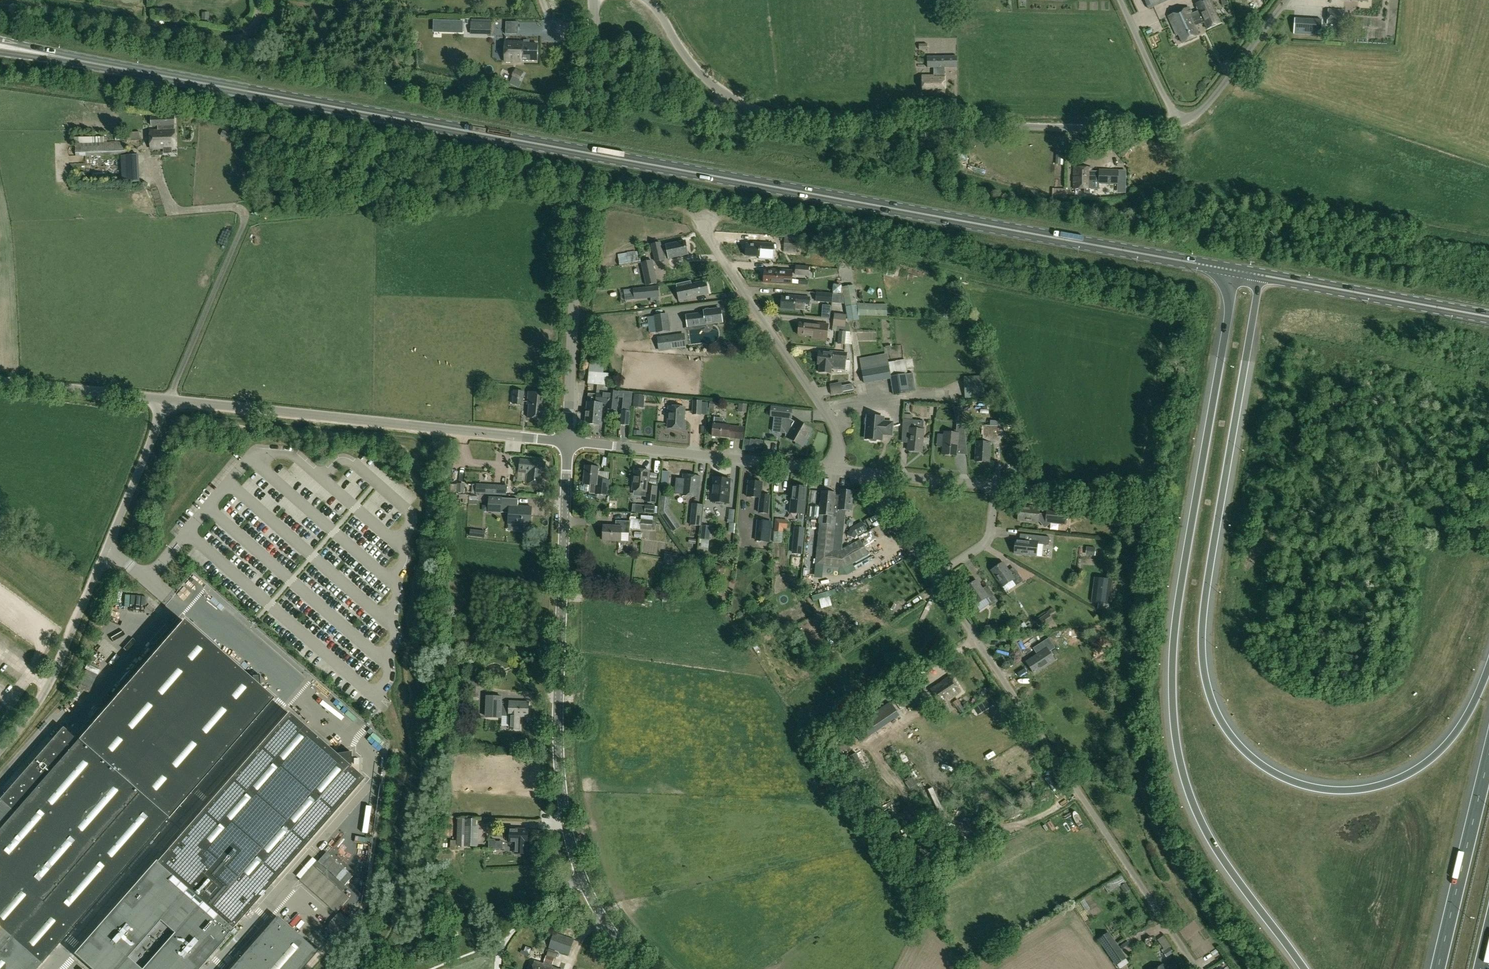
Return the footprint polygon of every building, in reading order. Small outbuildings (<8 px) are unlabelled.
[(1148,9),(1170,0),(1144,0),(1148,9)] [(1217,18),(1209,0),(1206,0),(1196,4),(1202,17),(1199,19),(1201,23),(1204,22),(1204,23),(1204,24),(1206,30),(1221,24),(1218,17),(1217,18)] [(1194,21),(1188,9),(1168,17),(1176,35),(1178,35),(1182,43),(1199,36),(1195,26),(1201,23),(1199,19),(1194,21)] [(1328,10),(1327,24),(1343,25),(1344,11),(1328,10)] [(1293,33),(1321,35),(1322,20),(1294,18),(1293,33)] [(470,35),(491,35),(491,22),(471,22),(470,35)] [(519,22),(507,22),(506,34),(519,34),(519,22)] [(537,61),(538,44),(522,43),(522,42),(505,41),(505,62),(522,63),(522,60),(537,61)] [(956,56),(927,57),(927,68),(934,68),(934,76),(922,76),(922,94),(944,93),(944,68),(956,67),(956,56)] [(509,83),(518,88),(525,75),(516,70),(509,83)] [(175,126),(174,114),(151,116),(152,125),(157,125),(158,130),(151,131),(152,149),(176,147),(175,129),(174,126),(175,126)] [(140,132),(127,133),(127,141),(141,140),(140,132)] [(81,143),(75,143),(76,156),(127,155),(127,142),(104,142),(104,137),(92,137),(92,136),(80,137),(81,143)] [(123,182),(141,181),(139,154),(121,156),(123,182)] [(1074,168),(1074,188),(1084,188),(1084,193),(1089,194),(1089,188),(1092,188),(1092,181),(1099,181),(1099,184),(1117,184),(1118,184),(1118,169),(1099,169),(1099,171),(1092,171),(1092,168),(1074,168)] [(1126,169),(1118,169),(1118,184),(1117,184),(1117,193),(1126,193),(1126,169)] [(784,239),(784,253),(796,253),(797,240),(784,239)] [(669,259),(688,255),(685,240),(665,245),(666,246),(662,247),(661,243),(651,245),(655,262),(664,260),(663,255),(668,254),(669,259)] [(759,257),(759,258),(773,259),(774,244),(754,243),(754,245),(747,244),(746,256),(759,257)] [(639,256),(619,259),(620,267),(640,263),(639,256)] [(653,260),(641,262),(646,286),(658,284),(653,260)] [(796,266),(795,275),(809,277),(809,267),(796,266)] [(793,271),(772,270),(772,271),(764,271),(764,283),(778,284),(792,284),(792,278),(793,271)] [(692,285),(691,281),(677,284),(678,292),(680,301),(690,299),(690,297),(693,296),(694,297),(709,294),(706,281),(692,285)] [(854,285),(842,287),(844,295),(844,302),(848,322),(859,320),(858,316),(887,317),(887,304),(858,303),(854,285)] [(635,300),(659,297),(658,286),(633,288),(635,300)] [(817,293),(816,302),(829,302),(829,294),(817,293)] [(844,302),(844,295),(833,294),(832,304),(839,305),(840,302),(844,302)] [(805,310),(806,304),(810,305),(810,298),(789,296),(789,298),(782,297),(781,309),(795,310),(805,310)] [(721,321),(720,310),(705,312),(705,315),(699,316),(699,317),(688,319),(689,325),(721,321)] [(670,331),(668,314),(654,315),(655,316),(647,317),(649,333),(656,332),(656,333),(670,331)] [(846,315),(835,314),(833,326),(846,327),(846,315)] [(827,340),(828,325),(807,322),(807,324),(800,323),(798,336),(812,337),(812,339),(827,340)] [(839,332),(838,344),(845,345),(846,332),(839,332)] [(659,352),(687,348),(685,334),(657,337),(659,352)] [(831,374),(831,369),(845,370),(846,360),(847,354),(827,352),(826,353),(819,352),(818,364),(820,364),(819,372),(831,374)] [(890,378),(907,375),(904,360),(888,363),(886,354),(859,359),(861,372),(872,370),(889,367),(890,378)] [(585,362),(584,372),(589,372),(588,384),(608,386),(609,373),(604,372),(604,363),(585,362)] [(872,370),(874,382),(891,379),(890,378),(889,367),(872,370)] [(874,382),(872,370),(861,372),(863,384),(874,382)] [(912,374),(907,375),(890,378),(891,379),(893,395),(915,391),(912,374)] [(984,376),(964,377),(965,398),(985,396),(984,376)] [(843,392),(842,386),(842,383),(829,386),(831,395),(843,393),(843,392)] [(955,383),(938,383),(938,392),(955,393),(955,383)] [(607,409),(616,410),(618,395),(616,395),(616,391),(609,391),(609,390),(603,389),(603,394),(603,400),(601,400),(601,402),(599,402),(599,404),(603,404),(607,404),(607,409)] [(513,404),(523,405),(525,391),(514,390),(513,404)] [(547,406),(548,394),(529,393),(528,404),(529,404),(528,418),(544,419),(545,406),(547,406)] [(601,425),(603,404),(599,404),(599,402),(601,402),(601,400),(603,400),(603,394),(597,394),(588,394),(588,403),(587,402),(586,424),(601,425)] [(634,395),(634,405),(642,405),(643,396),(634,395)] [(693,401),(692,415),(702,415),(702,401),(693,401)] [(668,428),(684,429),(686,407),(669,407),(668,428)] [(795,422),(791,420),(792,409),(772,407),(771,416),(781,417),(780,433),(786,433),(785,436),(787,437),(787,438),(803,447),(812,430),(796,421),(795,422)] [(955,408),(957,425),(964,426),(962,407),(955,408)] [(629,425),(630,411),(622,411),(621,425),(629,425)] [(884,418),(868,416),(868,418),(866,419),(866,424),(868,425),(866,439),(870,439),(871,441),(876,441),(878,440),(882,440),(882,434),(892,435),(893,423),(883,422),(884,418)] [(902,434),(910,435),(908,451),(922,452),(924,430),(923,430),(924,421),(903,419),(902,434)] [(738,427),(730,427),(730,426),(713,424),(712,437),(737,439),(738,427)] [(984,426),(983,442),(976,442),(975,461),(989,462),(990,444),(990,443),(990,437),(1000,438),(1001,427),(984,426)] [(958,434),(944,432),(942,454),(956,455),(958,434)] [(749,446),(762,449),(763,441),(756,439),(755,440),(751,439),(749,446)] [(528,473),(527,483),(542,484),(543,472),(545,473),(546,462),(520,460),(519,472),(528,473)] [(598,468),(585,467),(584,484),(590,484),(590,493),(595,494),(595,495),(608,496),(609,480),(597,479),(598,468)] [(674,480),(674,467),(665,467),(665,480),(674,480)] [(941,478),(942,468),(933,467),(932,478),(941,478)] [(650,471),(635,470),(633,491),(634,491),(633,495),(646,497),(645,502),(656,503),(658,486),(648,485),(650,471)] [(699,497),(701,476),(683,475),(683,479),(676,478),(674,494),(682,495),(682,496),(699,497)] [(729,504),(730,493),(729,493),(731,480),(714,478),(712,502),(713,502),(714,504),(721,505),(722,503),(729,504)] [(763,483),(761,483),(749,481),(747,497),(759,498),(758,513),(769,514),(771,495),(762,494),(763,483)] [(507,486),(476,484),(476,493),(506,495),(507,486)] [(791,513),(798,513),(798,519),(803,520),(807,487),(790,485),(789,495),(793,495),(791,513)] [(849,546),(842,550),(832,550),(836,519),(830,518),(833,492),(822,491),(819,515),(818,523),(821,523),(816,566),(844,568),(868,555),(860,540),(849,546)] [(851,511),(852,499),(851,499),(852,492),(841,491),(840,498),(835,497),(836,493),(833,492),(830,518),(836,519),(832,550),(842,550),(846,510),(851,511)] [(467,494),(459,494),(459,500),(462,500),(462,503),(467,503),(467,494)] [(660,512),(661,514),(668,509),(670,497),(661,496),(660,512)] [(509,514),(509,524),(531,526),(532,508),(518,507),(518,499),(488,497),(487,512),(509,514)] [(692,504),(690,525),(701,526),(703,505),(692,504)] [(655,506),(635,505),(635,512),(644,513),(644,514),(655,515),(655,506)] [(1066,525),(1068,511),(1046,508),(1046,514),(1039,514),(1040,509),(1020,507),(1018,521),(1038,523),(1038,522),(1039,522),(1045,528),(1051,523),(1066,525)] [(680,526),(668,509),(661,514),(673,532),(680,526)] [(616,527),(604,526),(604,540),(621,541),(621,533),(630,533),(630,521),(616,520),(616,527)] [(770,542),(772,522),(757,520),(755,541),(770,542)] [(641,521),(640,529),(652,530),(652,521),(641,521)] [(862,521),(850,528),(847,536),(855,539),(857,535),(867,530),(862,521)] [(710,540),(711,527),(702,525),(700,539),(710,540)] [(793,545),(802,546),(804,529),(795,528),(793,545)] [(877,530),(870,533),(874,544),(882,541),(877,530)] [(1030,542),(1016,540),(1014,555),(1037,557),(1038,544),(1048,545),(1049,537),(1031,535),(1030,542)] [(680,555),(665,552),(663,562),(678,565),(680,555)] [(1016,586),(1023,581),(1017,572),(1012,575),(1004,562),(991,570),(1003,587),(1013,580),(1016,586)] [(198,589),(206,584),(198,571),(190,576),(198,589)] [(1089,585),(1092,581),(1083,575),(1080,579),(1089,585)] [(645,580),(634,578),(633,587),(644,588),(645,580)] [(1110,605),(1113,580),(1095,578),(1092,603),(1110,605)] [(991,606),(998,601),(991,590),(986,593),(977,580),(965,588),(976,605),(986,598),(991,606)] [(130,607),(146,605),(144,592),(129,594),(130,607)] [(1045,626),(1047,629),(1057,629),(1059,628),(1050,616),(1056,612),(1053,607),(1046,612),(1047,613),(1037,621),(1042,628),(1045,626)] [(41,964),(70,929),(268,697),(183,623),(77,742),(62,727),(0,798),(0,968),(36,968),(41,964)] [(1027,662),(1035,674),(1055,661),(1053,658),(1058,654),(1055,649),(1056,648),(1049,638),(1039,645),(1043,651),(1027,662)] [(90,661),(88,666),(99,670),(101,665),(90,661)] [(951,676),(931,690),(941,706),(962,692),(951,676)] [(913,710),(923,704),(913,690),(904,696),(913,710)] [(502,697),(489,696),(487,718),(500,718),(500,716),(509,716),(509,729),(520,729),(520,717),(528,717),(528,702),(510,702),(510,703),(501,703),(502,697)] [(890,703),(851,728),(860,741),(898,716),(890,703)] [(75,954),(92,968),(197,968),(232,930),(364,779),(351,767),(351,752),(336,754),(288,712),(155,863),(75,954)] [(905,783),(909,789),(917,784),(913,778),(905,783)] [(362,815),(360,826),(370,827),(372,816),(362,815)] [(457,841),(457,846),(478,847),(478,827),(476,827),(477,820),(458,819),(457,841)] [(528,830),(510,829),(510,843),(516,843),(516,854),(527,854),(527,844),(528,844),(528,830)] [(358,844),(363,844),(363,842),(368,843),(370,833),(359,832),(358,844)] [(495,839),(488,839),(488,848),(502,849),(503,841),(495,841),(495,839)] [(311,865),(298,880),(336,912),(348,898),(311,865)] [(1122,876),(1104,887),(1109,893),(1120,886),(1124,893),(1131,890),(1122,876)] [(342,907),(330,921),(342,931),(354,918),(342,907)] [(317,952),(276,916),(231,968),(302,968),(317,952)] [(569,955),(575,939),(554,932),(549,949),(569,955)] [(1127,958),(1109,932),(1098,940),(1116,966),(1127,958)] [(1130,934),(1123,937),(1126,944),(1133,940),(1130,934)] [(1163,952),(1167,958),(1173,953),(1169,948),(1163,952)] [(544,964),(534,961),(532,968),(559,968),(552,967),(554,959),(547,957),(544,964)]
